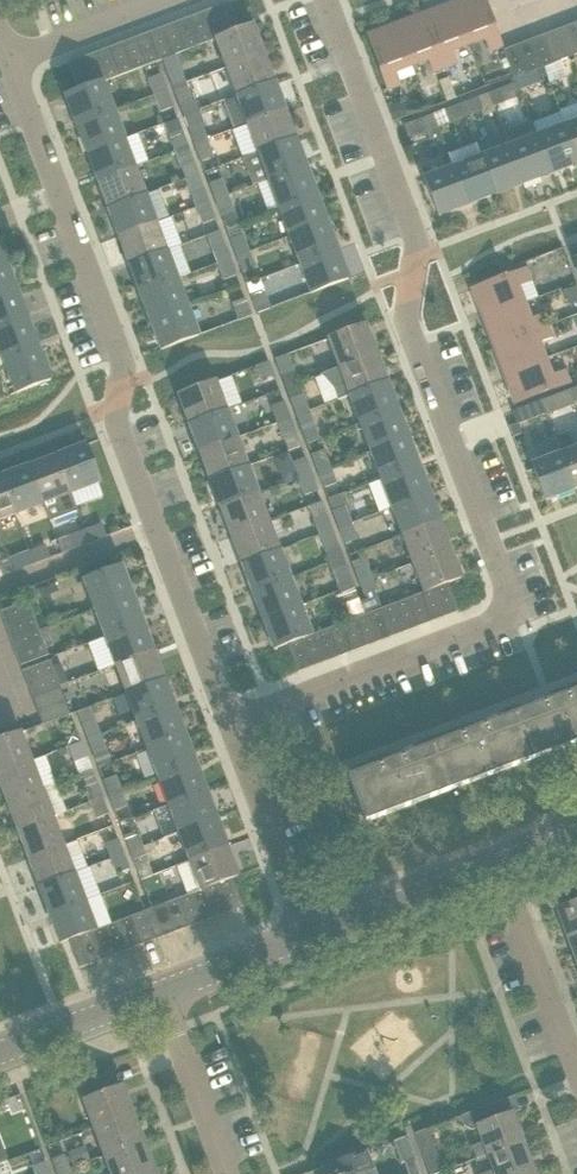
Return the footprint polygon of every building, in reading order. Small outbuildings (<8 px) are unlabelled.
[(488,10),(484,0),(458,0),(452,2),(468,45),(483,39),(487,52),(502,46),(488,10)] [(226,35),(239,30),(228,2),(215,7),(226,35)] [(450,51),(468,45),(452,2),(423,13),(444,68),(455,65),(450,51)] [(215,39),(226,35),(215,7),(202,12),(212,40),(215,39)] [(199,45),(212,40),(202,12),(188,17),(199,45)] [(432,73),(444,68),(423,13),(395,24),(411,66),(428,60),(432,73)] [(186,50),(199,45),(188,17),(175,22),(186,50)] [(172,55),(186,50),(175,22),(162,27),(172,55)] [(576,55),(576,23),(576,22),(563,27),(574,56),(576,55)] [(396,71),(411,66),(395,24),(367,34),(388,89),(400,84),(396,71)] [(226,68),(264,54),(253,25),(239,30),(226,35),(215,39),(226,68)] [(159,61),(172,55),(162,27),(148,32),(159,61)] [(567,58),(565,52),(556,30),(543,35),(554,64),(560,61),(567,58)] [(146,66),(159,61),(148,32),(135,37),(146,66)] [(541,68),(554,64),(543,35),(530,40),(541,68)] [(132,71),(146,66),(135,37),(122,42),(132,71)] [(527,73),(541,68),(530,40),(516,45),(527,73)] [(119,76),(132,71),(122,42),(108,47),(119,76)] [(514,79),(527,73),(516,45),(503,50),(514,79)] [(106,81),(119,76),(108,47),(95,52),(106,81)] [(92,86),(103,82),(106,81),(95,52),(82,58),(92,86)] [(236,96),(274,81),(264,54),(226,68),(236,96)] [(79,91),(92,86),(82,58),(68,63),(79,91)] [(548,84),(566,77),(560,61),(554,64),(541,68),(545,80),(546,79),(548,84)] [(185,83),(179,67),(167,71),(173,88),(185,83)] [(519,90),(545,80),(541,68),(527,73),(514,79),(515,83),(516,82),(519,90)] [(154,95),(166,90),(160,74),(148,79),(154,95)] [(447,76),(438,80),(446,100),(455,97),(447,76)] [(188,91),(195,88),(192,81),(185,83),(173,88),(179,104),(192,100),(188,91)] [(247,124),(285,110),(274,81),(236,96),(247,124)] [(76,124),(114,110),(103,82),(92,86),(79,91),(65,96),(76,124)] [(521,96),(519,90),(516,82),(515,83),(486,94),(492,108),(521,96)] [(160,111),(173,107),(166,90),(154,95),(160,111)] [(465,116),(481,110),(476,98),(460,104),(465,116)] [(401,101),(388,106),(393,121),(406,115),(401,101)] [(438,126),(465,116),(460,104),(432,114),(440,135),(441,135),(438,126)] [(86,152),(124,138),(114,110),(76,124),(86,152)] [(258,152),(295,138),(285,110),(247,124),(258,152)] [(188,127),(200,123),(196,111),(184,115),(188,127)] [(423,142),(440,135),(432,114),(403,125),(407,138),(420,133),(423,142)] [(503,130),(509,146),(523,184),(551,173),(537,135),(531,120),(503,130)] [(565,125),(576,157),(576,120),(565,125)] [(207,139),(200,123),(188,127),(194,144),(207,139)] [(576,163),(576,157),(565,125),(537,135),(551,173),(576,163)] [(175,151),(188,146),(181,130),(169,135),(175,151)] [(97,180),(135,166),(124,138),(86,152),(97,180)] [(268,180),(306,166),(295,138),(258,152),(268,180)] [(200,160),(213,156),(207,139),(194,144),(200,160)] [(495,194),(481,157),(476,143),(448,153),(453,167),(467,205),(495,194)] [(186,179),(198,175),(188,146),(175,151),(186,179)] [(495,194),(523,184),(509,146),(481,157),(495,194)] [(108,209),(145,194),(135,166),(97,180),(108,209)] [(279,208),(316,194),(306,166),(268,180),(279,208)] [(438,216),(467,205),(453,167),(424,178),(438,216)] [(196,207),(209,202),(198,175),(186,179),(196,207)] [(215,200),(228,195),(221,179),(209,184),(215,200)] [(145,194),(108,209),(118,237),(156,222),(167,218),(157,190),(145,194)] [(289,236),(327,222),(316,194),(279,208),(289,236)] [(234,212),(228,195),(215,200),(222,216),(234,212)] [(203,224),(215,219),(209,202),(196,207),(203,224)] [(129,265),(166,250),(156,222),(118,237),(129,265)] [(300,264),(338,250),(327,222),(289,236),(300,264)] [(236,256),(249,252),(242,235),(230,240),(236,256)] [(217,263),(230,259),(224,242),(211,247),(217,263)] [(8,266),(0,245),(0,269),(8,266)] [(166,250),(129,265),(139,293),(177,278),(190,273),(180,245),(166,250)] [(311,293),(348,278),(338,250),(300,264),(311,293)] [(243,272),(255,268),(249,252),(236,256),(243,272)] [(224,280),(236,275),(230,259),(217,263),(224,280)] [(19,295),(8,266),(0,269),(0,302),(19,295)] [(519,286),(531,281),(526,268),(472,289),(482,317),(525,301),(519,286)] [(150,321),(187,306),(177,278),(139,293),(150,321)] [(563,290),(569,305),(576,302),(576,287),(576,285),(563,290)] [(264,291),(252,296),(258,313),(270,308),(264,291)] [(29,323),(19,295),(0,302),(0,334),(29,323)] [(239,320),(251,315),(245,299),(232,303),(239,320)] [(545,313),(531,318),(525,301),(482,317),(493,346),(549,325),(545,313)] [(161,349),(198,335),(187,306),(150,321),(161,349)] [(40,351),(29,323),(0,334),(0,352),(5,365),(40,351)] [(339,367),(376,353),(366,324),(328,339),(339,367)] [(540,342),(553,337),(549,325),(493,346),(504,374),(547,358),(540,342)] [(15,393),(51,379),(40,351),(5,365),(15,393)] [(294,371),(286,354),(286,353),(275,358),(273,359),(280,377),(294,371)] [(336,400),(387,381),(376,353),(339,367),(339,368),(318,375),(325,380),(330,385),(332,390),(336,400)] [(566,370),(553,375),(547,358),(504,374),(515,403),(570,382),(566,370)] [(260,384),(273,379),(267,361),(254,366),(260,384)] [(227,409),(224,403),(216,381),(178,395),(189,423),(227,409)] [(358,424),(397,409),(387,381),(336,400),(337,401),(348,397),(358,424)] [(296,415),(309,410),(299,382),(285,387),(296,415)] [(576,401),(576,387),(569,390),(573,402),(576,401)] [(545,413),(573,402),(569,390),(540,401),(545,413)] [(519,423),(545,413),(540,401),(529,405),(512,411),(517,423),(509,426),(513,437),(523,433),(519,423)] [(276,423),(289,418),(283,402),(270,406),(276,423)] [(200,452),(237,437),(227,409),(189,423),(200,452)] [(369,452),(408,437),(397,409),(358,424),(369,452)] [(307,444),(320,439),(309,410),(296,415),(307,444)] [(282,440),(295,435),(289,418),(276,423),(282,440)] [(573,449),(567,432),(554,437),(561,453),(574,488),(576,487),(576,447),(573,449)] [(210,480),(248,465),(237,437),(200,452),(210,480)] [(379,480),(419,465),(408,437),(369,452),(379,480)] [(574,488),(561,453),(554,437),(553,437),(560,454),(532,464),(545,499),(574,488)] [(71,493),(99,482),(85,444),(57,455),(71,493)] [(316,472),(330,466),(324,449),(309,455),(316,472)] [(78,511),(71,493),(57,455),(29,466),(43,504),(50,522),(78,511)] [(297,479),(310,474),(304,457),(291,462),(297,479)] [(221,508),(258,494),(248,465),(210,480),(221,508)] [(390,508),(429,493),(419,465),(379,480),(390,508)] [(15,514),(43,504),(29,466),(1,476),(15,514)] [(323,489),(337,483),(330,466),(316,472),(323,489)] [(304,496),(317,490),(310,474),(297,479),(304,496)] [(15,514),(1,476),(0,477),(0,520),(15,514)] [(400,536),(440,521),(429,493),(390,508),(400,536)] [(231,536),(268,521),(258,494),(221,508),(231,536)] [(337,528),(351,523),(345,506),(331,511),(337,528)] [(319,535),(331,530),(325,513),(312,518),(319,535)] [(242,564),(279,550),(268,521),(231,536),(242,564)] [(411,564),(450,549),(440,521),(400,536),(411,564)] [(344,545),(357,539),(351,523),(337,528),(344,545)] [(105,537),(100,524),(84,530),(89,543),(105,537)] [(84,530),(67,536),(73,550),(89,543),(84,530)] [(329,563),(342,558),(331,530),(319,535),(329,563)] [(49,558),(44,544),(28,550),(33,564),(49,558)] [(448,583),(461,578),(450,549),(411,564),(421,592),(434,588),(448,583)] [(28,550),(11,557),(16,571),(33,564),(28,550)] [(252,592),(289,578),(279,550),(242,564),(252,592)] [(340,591),(352,586),(342,558),(329,563),(340,591)] [(358,584),(372,579),(364,558),(350,563),(358,584)] [(94,608),(132,594),(121,566),(84,580),(94,608)] [(263,620),(300,606),(289,578),(252,592),(263,620)] [(362,595),(376,590),(372,579),(358,584),(362,595)] [(444,616),(458,611),(448,583),(434,588),(444,616)] [(55,584),(40,590),(43,597),(58,592),(55,584)] [(345,605),(358,600),(352,586),(340,591),(345,605)] [(431,621),(444,616),(434,588),(421,592),(420,593),(431,621)] [(418,626),(431,621),(420,593),(407,598),(418,626)] [(105,636),(143,622),(132,594),(94,608),(105,636)] [(404,631),(418,626),(407,598),(394,603),(404,631)] [(33,614),(28,601),(0,611),(0,612),(5,625),(33,614)] [(391,636),(404,631),(394,603),(380,608),(391,636)] [(300,638),(310,634),(300,606),(263,620),(273,649),(287,643),(300,638)] [(378,641),(391,636),(380,608),(367,613),(378,641)] [(364,646),(378,641),(367,613),(353,618),(364,646)] [(10,638),(38,628),(33,614),(5,625),(10,638)] [(351,651),(364,646),(353,618),(341,623),(351,651)] [(46,643),(65,636),(60,622),(40,629),(46,643)] [(115,665),(153,651),(143,622),(105,636),(115,665)] [(338,656),(351,651),(341,623),(327,628),(338,656)] [(15,652),(43,641),(38,628),(10,638),(15,652)] [(324,661),(338,656),(327,628),(314,633),(324,661)] [(311,666),(324,661),(314,633),(311,635),(310,634),(300,638),(311,666)] [(298,672),(311,666),(300,638),(287,643),(298,672)] [(20,665),(48,654),(43,641),(15,652),(20,665)] [(126,693),(164,679),(153,651),(115,665),(126,693)] [(27,684),(55,674),(50,660),(22,671),(27,684)] [(32,698),(60,687),(55,674),(27,684),(32,698)] [(137,721),(174,707),(164,679),(126,693),(137,721)] [(37,711),(65,700),(60,687),(32,698),(37,711)] [(576,742),(576,690),(542,703),(542,702),(532,706),(533,707),(513,715),(530,760),(576,742)] [(42,724),(70,714),(65,700),(37,711),(42,724)] [(87,739),(100,734),(90,707),(77,712),(87,739)] [(147,749),(185,735),(174,707),(137,721),(147,749)] [(447,791),(530,760),(513,715),(495,722),(494,720),(484,724),(485,725),(430,746),(447,791)] [(32,760),(21,732),(0,740),(0,772),(32,760)] [(106,759),(109,757),(100,734),(87,739),(98,768),(108,765),(106,759)] [(158,777),(196,763),(185,735),(147,749),(158,777)] [(75,761),(87,757),(81,741),(69,746),(75,761)] [(365,822),(447,791),(430,746),(412,753),(411,751),(402,755),(402,756),(348,777),(365,822)] [(0,772),(0,784),(7,802),(42,788),(32,760),(0,772)] [(168,805),(206,791),(196,763),(158,777),(168,805)] [(109,795),(121,791),(115,776),(103,780),(109,795)] [(90,802),(102,798),(97,783),(84,787),(90,802)] [(42,788),(7,802),(17,830),(53,816),(42,788)] [(115,810),(127,806),(121,791),(109,795),(115,810)] [(169,805),(153,811),(163,839),(179,833),(217,819),(206,791),(169,805)] [(96,818),(108,813),(102,798),(90,802),(96,818)] [(28,858),(63,845),(53,816),(17,830),(28,858)] [(190,861),(227,847),(217,819),(179,833),(190,861)] [(130,851),(142,847),(137,831),(124,836),(130,851)] [(111,858),(123,854),(118,839),(105,843),(111,858)] [(39,886),(74,873),(63,845),(28,858),(39,886)] [(136,866),(148,862),(142,847),(130,851),(136,866)] [(190,861),(177,866),(188,894),(191,893),(205,888),(218,883),(232,878),(238,875),(227,847),(190,861)] [(117,874),(129,869),(123,854),(111,858),(117,874)] [(49,914),(85,901),(74,873),(39,886),(49,914)] [(229,911),(242,906),(232,878),(218,883),(229,911)] [(215,916),(229,911),(218,883),(205,888),(215,916)] [(564,889),(570,904),(556,909),(567,938),(576,934),(576,885),(564,889)] [(202,921),(215,916),(205,888),(191,893),(202,921)] [(189,926),(202,921),(191,893),(178,898),(189,926)] [(175,931),(189,926),(178,898),(165,903),(175,931)] [(91,931),(95,929),(85,901),(49,914),(60,943),(69,939),(78,936),(91,931)] [(162,936),(175,931),(165,903),(151,908),(162,936)] [(142,944),(155,939),(145,910),(131,916),(142,944)] [(128,949),(142,944),(131,916),(118,921),(128,949)] [(115,954),(128,949),(118,921),(104,926),(115,954)] [(102,959),(115,954),(104,926),(95,929),(91,931),(102,959)] [(88,964),(102,959),(91,931),(78,936),(88,964)] [(567,938),(576,965),(576,934),(567,938)] [(79,967),(88,964),(78,936),(69,939),(79,967)] [(84,1099),(95,1128),(132,1114),(121,1085),(113,1088),(107,1072),(81,1082),(87,1098),(84,1099)] [(512,1112),(494,1119),(489,1105),(459,1116),(463,1127),(470,1130),(474,1128),(480,1142),(471,1145),(476,1158),(485,1155),(485,1156),(523,1142),(512,1112)] [(95,1128),(105,1156),(142,1141),(132,1114),(95,1128)] [(443,1172),(427,1129),(414,1134),(430,1173),(438,1173),(443,1172)] [(142,1141),(105,1156),(112,1173),(141,1173),(153,1170),(142,1141)] [(533,1170),(523,1142),(485,1156),(491,1171),(483,1173),(524,1173),(533,1170)] [(72,1166),(90,1160),(84,1145),(67,1152),(72,1166)] [(357,1172),(375,1166),(369,1150),(324,1167),(327,1173),(358,1173),(357,1172)] [(70,1169),(64,1154),(50,1160),(56,1173),(57,1173),(70,1169)] [(46,1161),(32,1167),(35,1173),(51,1173),(46,1161)] [(418,1163),(406,1167),(408,1173),(422,1173),(418,1163)]
